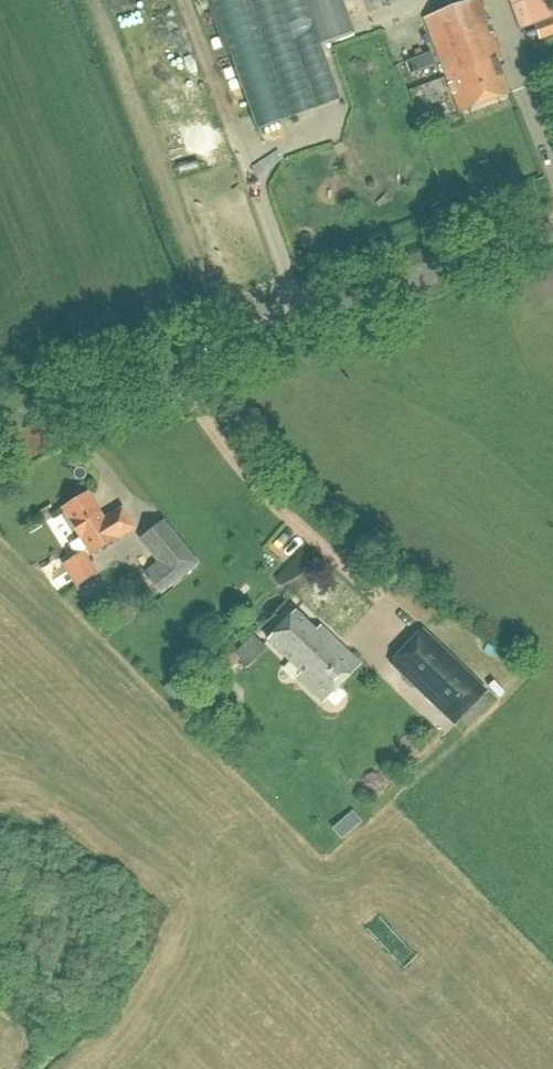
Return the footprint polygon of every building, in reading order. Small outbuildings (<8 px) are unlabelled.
[(256,131),(340,101),(305,0),(210,0),(256,131)] [(332,27),(404,0),(322,0),(332,27)] [(460,114),(509,95),(495,59),(500,57),(479,0),(478,0),(424,21),(460,114)] [(539,41),(552,36),(552,19),(533,27),(539,41)] [(438,60),(413,66),(417,80),(442,74),(438,60)] [(125,515),(115,513),(103,520),(87,494),(62,510),(90,556),(134,530),(125,515)] [(196,565),(168,530),(162,522),(141,539),(161,564),(146,577),(160,593),(196,565)] [(64,566),(77,586),(96,574),(84,554),(64,566)] [(360,665),(320,626),(315,632),(295,612),(267,642),(300,674),(295,680),(321,705),(360,665)] [(424,627),(390,663),(454,724),(487,689),(424,627)] [(227,689),(210,689),(210,705),(227,705),(227,689)]
